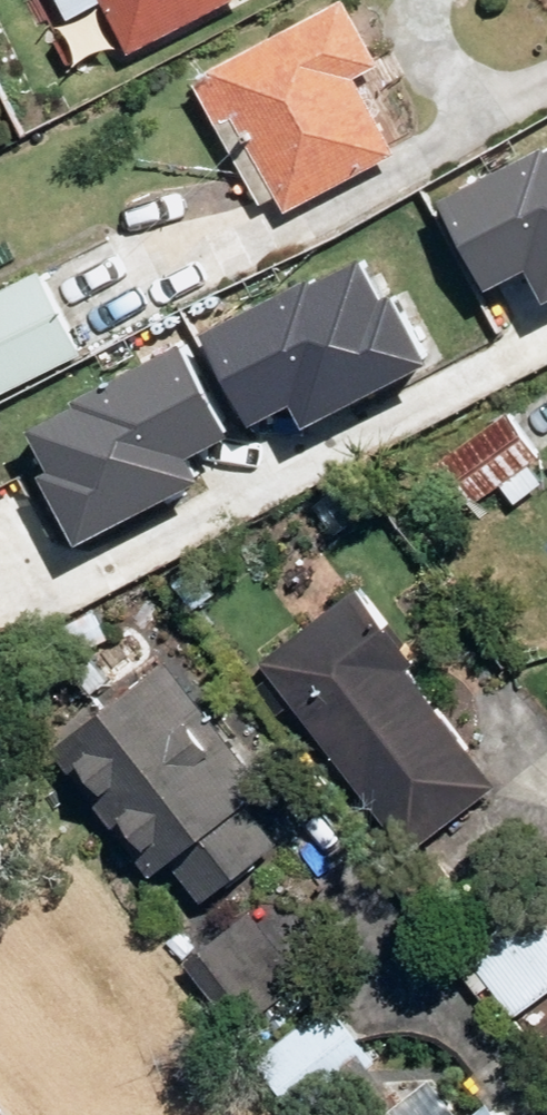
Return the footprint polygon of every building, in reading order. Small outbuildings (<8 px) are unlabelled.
[(128,60),(241,0),(53,0),(66,25),(99,7),(128,60)] [(341,3),(190,85),(215,131),(231,123),(282,217),(394,156),(354,84),(379,71),(341,3)] [(434,205),(477,291),(528,266),(544,298),(546,297),(546,159),(542,161),(538,154),(434,205)] [(304,284),(200,335),(243,421),(294,396),(310,428),(422,372),(387,301),(377,306),(358,267),(307,292),(304,284)] [(39,271),(0,290),(0,398),(82,357),(39,271)] [(176,350),(23,426),(45,471),(37,475),(70,541),(193,480),(182,458),(221,439),(176,350)] [(539,461),(507,416),(432,469),(464,514),(499,489),(527,469),(539,461)] [(512,507),(540,488),(527,469),(499,489),(512,507)] [(360,588),(257,667),(405,860),(495,791),(405,673),(418,663),(360,588)] [(262,794),(162,667),(54,752),(68,770),(64,773),(91,806),(94,803),(111,824),(107,827),(134,862),(138,859),(155,879),(171,866),(203,907),(275,849),(243,809),(262,794)] [(546,995),(546,929),(533,910),(466,958),(512,1020),(546,995)] [(248,917),(197,956),(249,1024),(300,985),(248,917)] [(375,1064),(332,1007),(254,1065),(292,1114),(308,1114),(375,1064)]
